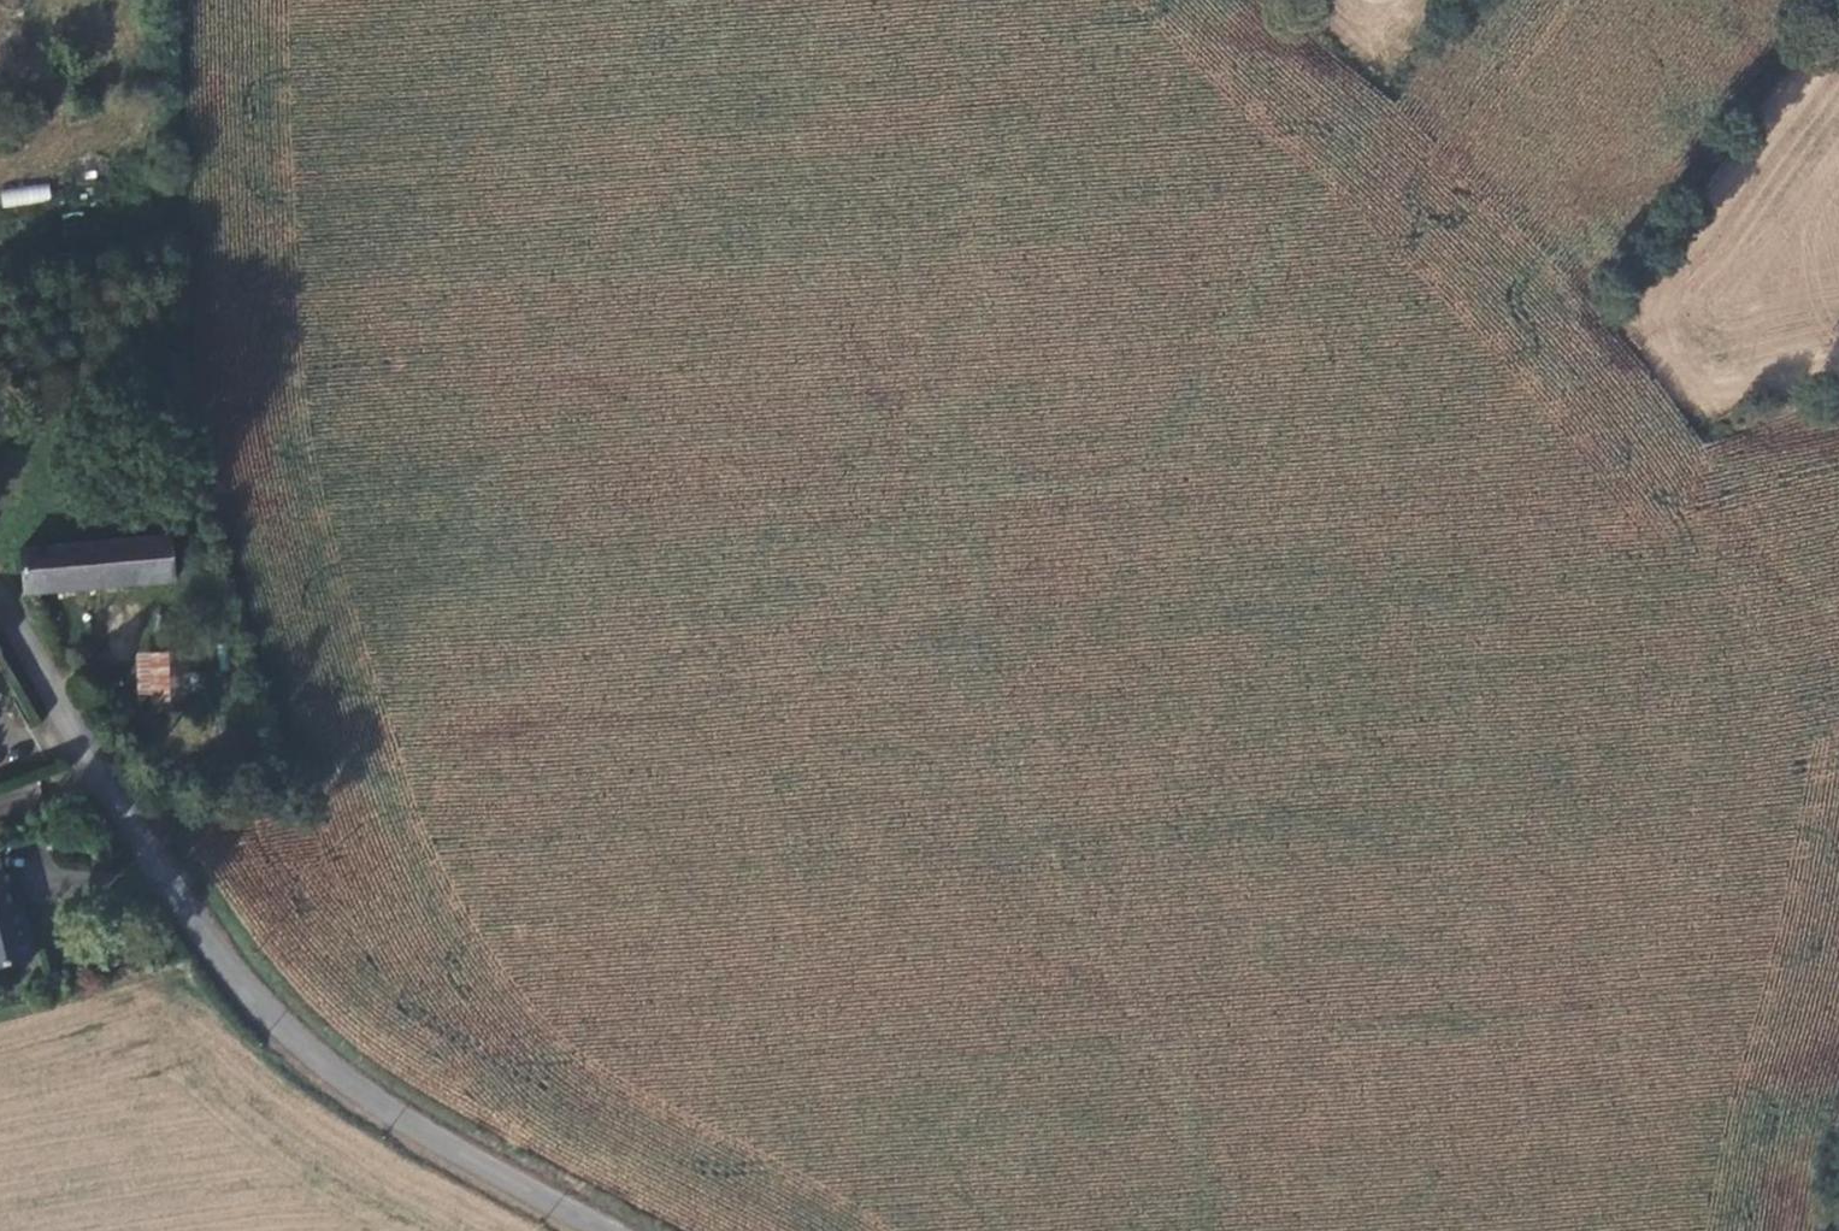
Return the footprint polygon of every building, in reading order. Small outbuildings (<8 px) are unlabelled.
[(0,189),(0,198),(1,207),(50,202),(49,184),(0,189)] [(4,561),(21,560),(20,585),(168,575),(167,530),(1,540),(2,558),(4,561)] [(182,698),(182,619),(129,620),(130,650),(142,650),(143,698),(182,698)] [(88,898),(89,849),(15,848),(14,897),(88,898)] [(7,902),(1,883),(0,883),(0,960),(25,953),(12,901),(7,902)]
